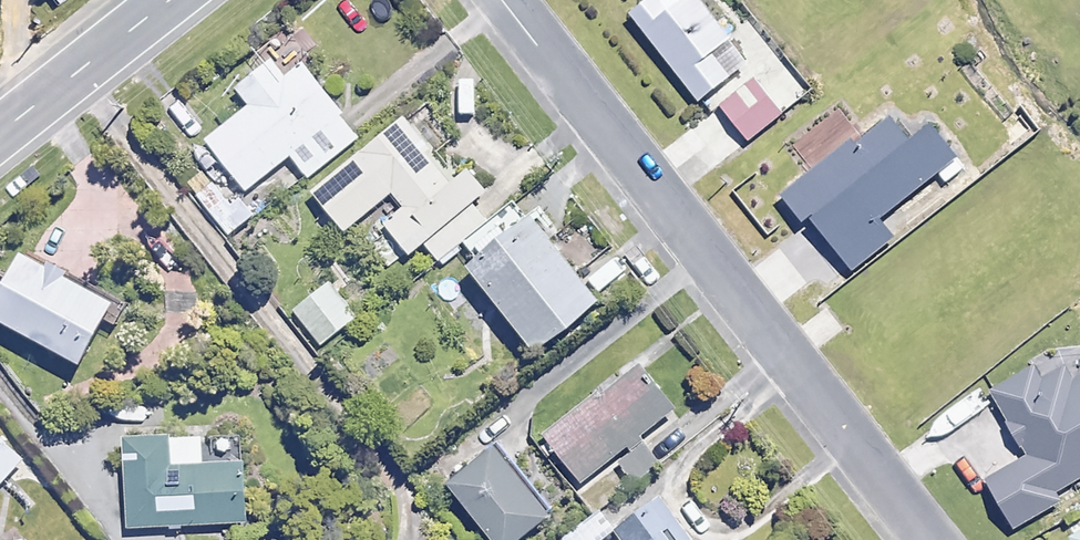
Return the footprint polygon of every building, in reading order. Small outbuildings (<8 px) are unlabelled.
[(699,0),(682,0),(677,4),(674,0),(648,0),(630,14),(698,101),(748,62),(699,0)] [(810,90),(780,55),(720,106),(749,141),(810,90)] [(284,76),(271,60),(236,87),(250,105),(206,139),(247,191),(290,156),(308,178),(361,136),(302,61),(284,76)] [(408,253),(421,243),(442,268),(492,227),(472,202),(486,190),(446,142),(432,154),(403,117),(312,190),(345,230),(393,192),(404,205),(383,222),(408,253)] [(231,199),(216,180),(198,194),(230,234),(256,215),(239,193),(231,199)] [(598,301),(529,214),(466,264),(534,351),(598,301)] [(30,257),(0,315),(0,322),(80,364),(113,301),(30,257)] [(357,317),(329,282),(294,309),(322,344),(357,317)] [(676,409),(643,363),(547,434),(582,482),(615,458),(633,483),(660,464),(640,436),(676,409)] [(1074,380),(1066,367),(1041,381),(1033,367),(992,390),(1029,456),(987,479),(1015,528),(1061,501),(1056,492),(1079,478),(1079,376),(1074,380)] [(205,464),(204,436),(127,439),(131,527),(247,523),(245,463),(205,464)] [(0,437),(0,486),(24,459),(0,437)] [(494,445),(450,482),(499,539),(517,539),(550,513),(494,445)] [(659,498),(618,529),(626,539),(691,539),(659,498)] [(1071,537),(1073,539),(1079,539),(1079,531),(1071,537)]
